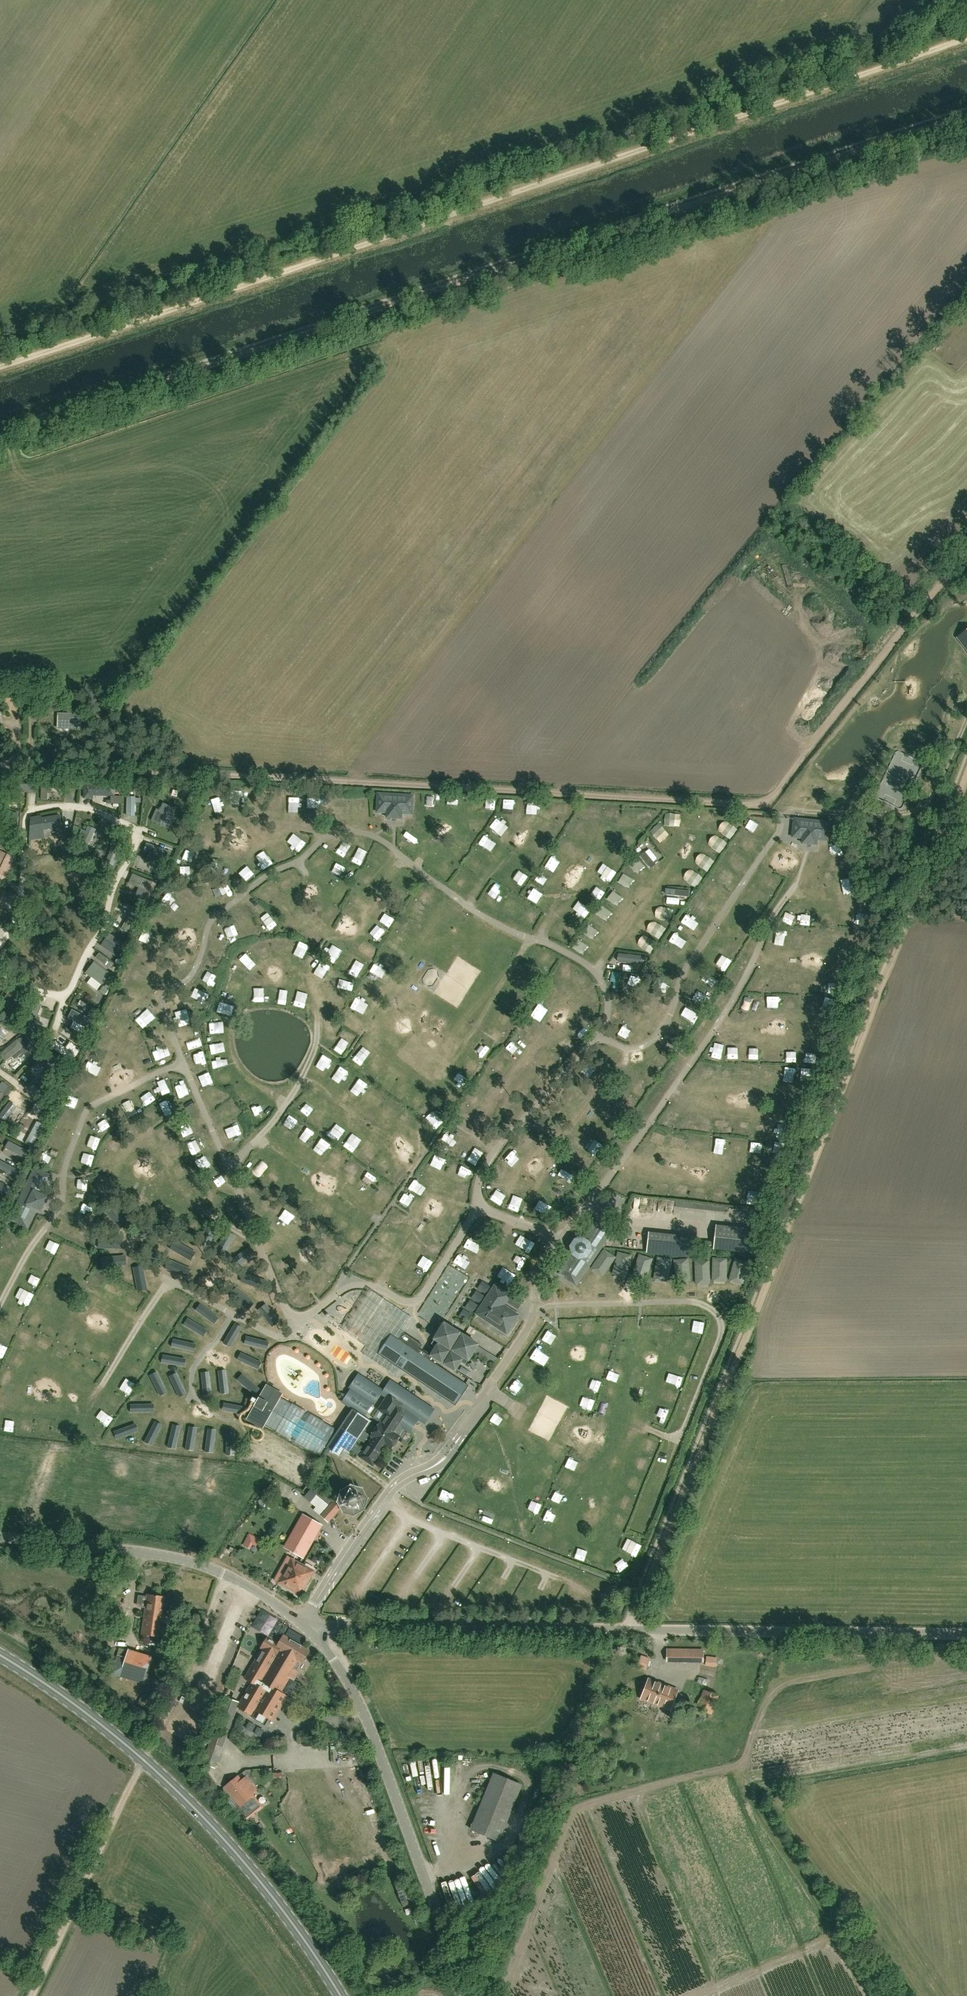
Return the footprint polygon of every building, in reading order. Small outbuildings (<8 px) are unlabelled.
[(966,654),(966,629),(955,638),(966,654)] [(87,703),(98,706),(101,694),(90,692),(87,703)] [(80,728),(80,714),(58,714),(58,728),(80,728)] [(14,775),(14,791),(34,792),(35,776),(14,775)] [(42,779),(41,799),(47,799),(48,793),(48,787),(51,787),(64,788),(64,780),(42,779)] [(86,797),(92,797),(92,794),(114,795),(114,794),(114,786),(86,785),(86,797)] [(412,814),(413,795),(378,793),(377,812),(387,813),(387,818),(401,818),(402,813),(412,814)] [(233,813),(244,812),(244,796),(230,797),(231,806),(233,806),(233,813)] [(278,808),(280,799),(273,797),(271,806),(278,808)] [(492,809),(493,799),(485,797),(483,808),(492,809)] [(290,809),(299,810),(301,800),(292,798),(290,809)] [(537,815),(537,800),(528,800),(528,815),(537,815)] [(157,808),(151,820),(170,829),(175,817),(173,816),(176,808),(163,803),(160,810),(157,808)] [(355,814),(364,814),(363,804),(355,805),(355,814)] [(673,815),(667,817),(675,836),(681,834),(673,815)] [(39,819),(42,819),(42,816),(31,817),(29,841),(45,838),(44,829),(41,829),(39,819)] [(827,841),(829,822),(794,819),(792,837),(802,838),(802,843),(816,845),(817,840),(827,841)] [(198,820),(195,832),(212,836),(214,826),(207,824),(207,822),(198,820)] [(563,833),(563,823),(553,823),(553,833),(563,833)] [(80,843),(80,845),(87,848),(96,830),(88,826),(86,831),(82,829),(80,834),(84,836),(80,843)] [(743,832),(735,841),(747,851),(755,842),(743,832)] [(482,838),(477,847),(486,852),(491,842),(482,838)] [(144,849),(145,850),(144,851),(150,853),(148,860),(161,865),(163,858),(168,860),(170,853),(147,845),(146,846),(145,846),(144,849)] [(732,848),(724,859),(734,866),(742,854),(732,848)] [(17,859),(0,850),(0,876),(7,879),(17,859)] [(616,858),(623,863),(628,856),(621,851),(616,858)] [(652,869),(656,866),(648,853),(643,855),(652,869)] [(479,873),(484,865),(470,856),(465,864),(479,873)] [(535,856),(531,866),(540,869),(544,859),(535,856)] [(847,858),(837,860),(840,869),(849,867),(847,858)] [(611,867),(604,877),(613,882),(619,872),(611,867)] [(469,870),(461,878),(468,885),(476,877),(469,870)] [(508,883),(521,890),(526,881),(514,874),(508,883)] [(147,906),(156,884),(140,877),(137,884),(146,888),(139,903),(147,906)] [(842,882),(843,891),(857,889),(856,880),(842,882)] [(710,881),(702,890),(714,901),(722,892),(710,881)] [(228,884),(216,884),(217,895),(228,894),(228,884)] [(491,885),(486,896),(498,902),(503,891),(491,885)] [(600,897),(607,888),(602,885),(596,894),(600,897)] [(529,899),(535,890),(530,887),(524,897),(529,899)] [(619,894),(613,896),(617,907),(623,905),(619,894)] [(693,905),(704,915),(711,907),(700,897),(693,905)] [(162,906),(171,910),(174,902),(165,898),(162,906)] [(605,902),(613,923),(620,920),(612,899),(605,902)] [(589,913),(593,904),(587,902),(584,911),(589,913)] [(529,904),(524,913),(533,918),(538,909),(529,904)] [(752,905),(746,915),(756,922),(763,911),(752,905)] [(790,911),(786,921),(795,924),(799,915),(790,911)] [(269,912),(263,921),(275,928),(281,919),(269,912)] [(687,913),(680,922),(692,932),(700,922),(687,913)] [(823,913),(823,925),(831,925),(831,913),(823,913)] [(602,915),(593,921),(599,930),(608,924),(602,915)] [(810,927),(812,917),(801,915),(799,925),(810,927)] [(162,930),(166,920),(155,916),(151,926),(162,930)] [(651,930),(666,935),(669,926),(654,921),(651,930)] [(743,924),(736,936),(746,942),(753,929),(743,924)] [(850,941),(860,941),(860,928),(850,928),(850,941)] [(776,930),(776,940),(789,940),(789,930),(776,930)] [(815,930),(815,941),(825,941),(825,930),(815,930)] [(146,933),(143,941),(155,945),(158,937),(146,933)] [(126,946),(109,935),(101,946),(118,958),(126,946)] [(733,941),(728,951),(738,957),(743,947),(733,941)] [(666,970),(674,958),(662,950),(654,961),(666,970)] [(639,965),(641,956),(620,952),(618,960),(639,965)] [(547,953),(542,962),(552,967),(557,958),(547,953)] [(565,959),(558,974),(569,979),(575,964),(565,959)] [(324,980),(332,967),(324,962),(316,975),(324,980)] [(91,978),(92,978),(101,985),(102,986),(110,975),(95,964),(91,971),(90,971),(87,974),(87,976),(91,978)] [(350,973),(358,978),(364,969),(356,964),(350,973)] [(142,980),(144,972),(130,968),(128,977),(142,980)] [(432,987),(441,974),(432,968),(423,981),(432,987)] [(581,970),(572,983),(582,990),(591,977),(581,970)] [(333,986),(341,991),(349,978),(341,973),(333,986)] [(766,991),(769,980),(760,978),(757,988),(766,991)] [(786,992),(786,982),(774,983),(775,993),(786,992)] [(805,992),(804,982),(794,983),(794,992),(805,992)] [(809,993),(820,993),(819,983),(808,984),(809,993)] [(10,1006),(17,995),(9,990),(0,1007),(0,1010),(14,1019),(19,1012),(10,1006)] [(335,995),(330,1002),(343,1011),(348,1003),(335,995)] [(763,997),(763,1011),(772,1012),(772,997),(763,997)] [(591,1013),(602,1012),(601,1002),(590,1003),(591,1013)] [(41,1005),(35,1003),(27,1029),(40,1034),(40,1037),(44,1038),(47,1030),(35,1026),(41,1005)] [(692,1017),(690,1021),(697,1024),(703,1009),(693,1005),(689,1015),(692,1017)] [(72,1010),(68,1018),(74,1021),(86,1027),(89,1029),(98,1011),(92,1008),(87,1018),(72,1010)] [(545,1026),(549,1016),(542,1013),(542,1012),(534,1009),(530,1020),(545,1026)] [(190,1022),(192,1013),(183,1011),(181,1019),(190,1022)] [(144,1029),(152,1023),(146,1015),(137,1021),(144,1029)] [(584,1016),(580,1022),(588,1029),(593,1022),(584,1016)] [(332,1018),(330,1022),(339,1028),(342,1023),(332,1018)] [(577,1026),(570,1033),(579,1042),(586,1035),(577,1026)] [(528,1029),(522,1039),(533,1046),(539,1036),(528,1029)] [(5,1062),(6,1061),(7,1061),(11,1058),(11,1057),(12,1057),(14,1060),(22,1054),(19,1051),(22,1048),(26,1044),(21,1038),(0,1056),(5,1062)] [(77,1043),(82,1047),(85,1042),(81,1038),(77,1043)] [(344,1039),(336,1052),(345,1057),(353,1045),(344,1039)] [(81,1049),(71,1042),(66,1049),(56,1041),(51,1047),(72,1062),(81,1049)] [(566,1058),(573,1052),(564,1041),(557,1047),(566,1058)] [(34,1046),(28,1052),(32,1057),(38,1051),(34,1046)] [(153,1051),(157,1059),(166,1055),(162,1046),(153,1051)] [(712,1048),(711,1058),(721,1060),(723,1049),(712,1048)] [(351,1059),(359,1065),(366,1057),(358,1050),(351,1059)] [(731,1051),(731,1061),(742,1061),(742,1051),(731,1051)] [(317,1064),(326,1070),(334,1057),(324,1052),(317,1064)] [(229,1055),(213,1059),(216,1070),(231,1066),(229,1055)] [(52,1065),(47,1059),(41,1064),(48,1072),(38,1081),(43,1086),(62,1069),(55,1062),(52,1065)] [(369,1070),(366,1074),(375,1079),(382,1065),(373,1060),(367,1069),(369,1070)] [(541,1078),(549,1066),(543,1061),(535,1073),(541,1078)] [(710,1075),(711,1065),(703,1064),(702,1074),(710,1075)] [(731,1075),(732,1064),(724,1064),(723,1074),(731,1075)] [(346,1067),(340,1075),(348,1081),(354,1073),(346,1067)] [(461,1075),(457,1087),(466,1090),(470,1078),(461,1075)] [(387,1076),(381,1084),(389,1091),(395,1083),(387,1076)] [(356,1086),(364,1092),(369,1084),(362,1078),(356,1086)] [(171,1083),(160,1087),(164,1097),(175,1093),(171,1083)] [(255,1087),(241,1095),(245,1104),(260,1096),(255,1087)] [(381,1103),(387,1095),(379,1089),(373,1098),(381,1103)] [(69,1099),(82,1105),(85,1098),(72,1092),(69,1099)] [(481,1102),(482,1093),(474,1092),(473,1101),(481,1102)] [(386,1107),(395,1111),(399,1102),(390,1098),(386,1107)] [(297,1113),(306,1118),(314,1106),(306,1100),(297,1113)] [(266,1104),(254,1114),(261,1122),(273,1112),(266,1104)] [(408,1108),(401,1116),(409,1123),(416,1115),(408,1108)] [(440,1116),(432,1120),(436,1128),(444,1124),(440,1116)] [(334,1121),(327,1134),(335,1139),(343,1126),(334,1121)] [(412,1136),(419,1141),(429,1128),(422,1123),(412,1136)] [(740,1123),(738,1134),(747,1135),(748,1124),(740,1123)] [(159,1134),(168,1130),(166,1125),(157,1129),(159,1134)] [(354,1152),(360,1143),(352,1138),(346,1146),(354,1152)] [(451,1152),(456,1146),(444,1138),(439,1144),(451,1152)] [(170,1144),(175,1153),(183,1149),(179,1140),(170,1144)] [(589,1150),(598,1154),(603,1145),(594,1140),(589,1150)] [(196,1156),(206,1150),(201,1141),(191,1146),(196,1156)] [(754,1141),(754,1152),(764,1152),(765,1141),(754,1141)] [(366,1161),(372,1153),(364,1147),(358,1155),(366,1161)] [(47,1150),(45,1159),(59,1162),(61,1153),(47,1150)] [(433,1155),(430,1164),(439,1168),(443,1159),(433,1155)] [(186,1159),(176,1165),(180,1173),(191,1167),(186,1159)] [(213,1159),(204,1165),(211,1174),(220,1168),(213,1159)] [(353,1159),(347,1169),(356,1174),(362,1165),(353,1159)] [(387,1176),(392,1167),(383,1161),(378,1170),(387,1176)] [(10,1219),(27,1227),(36,1208),(41,1211),(47,1198),(42,1195),(52,1176),(35,1168),(10,1219)] [(401,1186),(407,1178),(397,1172),(392,1180),(401,1186)] [(216,1183),(223,1178),(220,1173),(213,1178),(216,1183)] [(377,1186),(381,1176),(371,1173),(368,1183),(377,1186)] [(198,1176),(190,1183),(197,1191),(205,1184),(198,1176)] [(626,1193),(630,1180),(621,1177),(617,1190),(626,1193)] [(104,1193),(108,1185),(101,1181),(96,1189),(104,1193)] [(263,1192),(256,1181),(247,1187),(254,1198),(263,1192)] [(385,1181),(378,1191),(388,1197),(395,1188),(385,1181)] [(294,1187),(288,1199),(296,1203),(302,1192),(294,1187)] [(557,1187),(554,1196),(563,1200),(567,1191),(557,1187)] [(685,1208),(687,1202),(678,1200),(676,1205),(685,1208)] [(129,1224),(114,1204),(105,1210),(120,1230),(129,1224)] [(284,1211),(272,1223),(278,1229),(290,1217),(284,1211)] [(577,1285),(614,1229),(598,1218),(591,1228),(592,1229),(584,1240),(577,1241),(574,1246),(575,1252),(568,1264),(567,1263),(560,1273),(577,1285)] [(218,1227),(208,1223),(199,1244),(208,1248),(218,1227)] [(716,1225),(713,1249),(753,1253),(756,1229),(716,1225)] [(236,1236),(226,1230),(215,1251),(224,1257),(236,1236)] [(692,1235),(650,1234),(649,1251),(692,1252),(692,1235)] [(469,1238),(464,1246),(478,1255),(483,1247),(469,1238)] [(196,1252),(175,1240),(169,1249),(191,1261),(196,1252)] [(256,1255),(250,1246),(230,1261),(236,1269),(256,1255)] [(454,1263),(470,1270),(475,1258),(460,1251),(454,1263)] [(126,1255),(101,1257),(102,1268),(127,1265),(126,1255)] [(191,1269),(169,1259),(165,1269),(187,1278),(191,1269)] [(331,1259),(324,1272),(339,1280),(346,1268),(331,1259)] [(695,1270),(694,1260),(645,1263),(645,1273),(695,1270)] [(300,1263),(284,1271),(289,1281),(305,1273),(300,1263)] [(148,1290),(143,1265),(133,1267),(137,1292),(148,1290)] [(631,1265),(600,1267),(602,1291),(613,1290),(613,1293),(633,1291),(631,1265)] [(266,1280),(243,1272),(240,1282),(263,1290),(266,1280)] [(107,1292),(117,1299),(126,1286),(115,1279),(107,1292)] [(489,1287),(484,1284),(481,1289),(486,1292),(489,1287)] [(478,1313),(496,1324),(498,1321),(509,1328),(514,1320),(512,1319),(515,1315),(506,1309),(507,1307),(504,1305),(509,1296),(495,1287),(478,1313)] [(133,1289),(127,1298),(137,1304),(142,1295),(133,1289)] [(395,1374),(399,1368),(377,1354),(391,1334),(399,1339),(404,1332),(414,1317),(373,1289),(345,1330),(363,1342),(358,1349),(395,1374)] [(483,1297),(478,1294),(475,1299),(480,1302),(483,1297)] [(280,1321),(266,1303),(258,1310),(272,1327),(280,1321)] [(477,1306),(472,1303),(469,1308),(474,1311),(477,1306)] [(210,1321),(215,1315),(200,1304),(195,1310),(210,1321)] [(34,1314),(42,1317),(44,1311),(37,1308),(34,1314)] [(470,1316),(466,1312),(462,1317),(467,1321),(470,1316)] [(204,1328),(187,1318),(183,1325),(199,1334),(204,1328)] [(586,1331),(595,1331),(595,1321),(585,1321),(586,1331)] [(242,1327),(235,1323),(225,1339),(232,1343),(242,1327)] [(577,1339),(576,1323),(569,1323),(569,1339),(577,1339)] [(456,1371),(461,1363),(466,1366),(478,1345),(444,1324),(431,1345),(436,1348),(431,1356),(456,1371)] [(549,1342),(553,1333),(546,1329),(542,1339),(549,1342)] [(399,1368),(452,1404),(453,1404),(462,1389),(465,1391),(469,1386),(430,1360),(432,1357),(419,1349),(422,1345),(404,1332),(399,1339),(391,1334),(377,1354),(399,1368)] [(246,1336),(244,1344),(262,1349),(264,1341),(246,1336)] [(192,1343),(173,1339),(171,1347),(190,1351),(192,1343)] [(65,1358),(68,1347),(58,1344),(54,1354),(65,1358)] [(235,1346),(226,1357),(235,1364),(244,1353),(235,1346)] [(495,1364),(499,1359),(483,1348),(479,1353),(495,1364)] [(68,1367),(78,1372),(86,1358),(76,1353),(68,1367)] [(180,1366),(181,1358),(163,1355),(161,1363),(180,1366)] [(244,1355),(241,1362),(259,1370),(262,1363),(244,1355)] [(595,1370),(605,1372),(608,1361),(597,1358),(595,1370)] [(83,1374),(92,1379),(100,1366),(92,1361),(83,1374)] [(463,1367),(461,1371),(469,1376),(471,1371),(463,1367)] [(156,1371),(149,1375),(158,1392),(165,1388),(156,1371)] [(169,1376),(177,1393),(184,1390),(176,1373),(169,1376)] [(226,1374),(218,1375),(221,1394),(229,1393),(226,1374)] [(209,1376),(201,1377),(203,1396),(211,1395),(209,1376)] [(349,1403),(366,1414),(381,1391),(359,1376),(351,1387),(354,1389),(353,1391),(356,1393),(349,1403)] [(245,1377),(240,1383),(255,1395),(260,1389),(245,1377)] [(600,1391),(603,1381),(593,1378),(590,1388),(600,1391)] [(373,1465),(383,1450),(386,1446),(391,1449),(392,1447),(395,1446),(398,1441),(398,1438),(403,1431),(401,1430),(404,1425),(408,1428),(407,1430),(408,1431),(417,1416),(423,1421),(431,1409),(392,1383),(384,1393),(388,1396),(378,1410),(387,1415),(379,1427),(378,1426),(371,1436),(373,1438),(360,1457),(373,1465)] [(266,1385),(247,1419),(263,1428),(264,1425),(320,1457),(336,1429),(280,1397),(282,1394),(266,1385)] [(676,1405),(679,1394),(669,1391),(666,1402),(676,1405)] [(602,1399),(598,1411),(608,1415),(613,1404),(602,1399)] [(149,1404),(130,1404),(130,1412),(150,1412),(149,1404)] [(247,1407),(228,1404),(227,1412),(246,1415),(247,1407)] [(352,1451),(356,1444),(372,1421),(353,1408),(351,1412),(327,1447),(340,1456),(344,1450),(350,1453),(352,1451)] [(668,1422),(672,1412),(662,1408),(658,1419),(668,1422)] [(4,1421),(4,1430),(15,1430),(15,1421),(4,1421)] [(92,1439),(100,1432),(93,1424),(85,1430),(92,1439)] [(134,1432),(132,1425),(113,1431),(116,1439),(134,1432)] [(144,1442),(151,1446),(160,1429),(153,1425),(144,1442)] [(172,1429),(168,1447),(175,1449),(180,1431),(172,1429)] [(185,1450),(193,1451),(196,1432),(188,1431),(185,1450)] [(207,1433),(205,1452),(213,1453),(215,1434),(207,1433)] [(226,1455),(234,1456),(234,1436),(227,1436),(226,1455)] [(356,1444),(352,1451),(358,1455),(362,1448),(356,1444)] [(642,1455),(639,1464),(649,1467),(651,1458),(642,1455)] [(571,1458),(567,1468),(577,1473),(582,1463),(571,1458)] [(394,1475),(398,1469),(389,1463),(385,1469),(394,1475)] [(360,1506),(361,1499),(358,1493),(352,1491),(346,1495),(344,1501),(347,1507),(354,1509),(360,1506)] [(436,1492),(432,1501),(442,1505),(445,1496),(436,1492)] [(335,1499),(321,1516),(328,1522),(342,1506),(335,1499)] [(625,1514),(623,1525),(629,1527),(631,1515),(625,1514)] [(303,1515),(285,1547),(303,1557),(321,1526),(303,1515)] [(510,1529),(512,1519),(504,1517),(501,1526),(510,1529)] [(376,1538),(383,1537),(381,1529),(375,1530),(376,1538)] [(249,1533),(243,1544),(250,1548),(252,1543),(256,1545),(259,1538),(249,1533)] [(576,1559),(585,1560),(587,1550),(578,1548),(576,1559)] [(319,1564),(322,1559),(316,1555),(313,1560),(319,1564)] [(292,1558),(284,1571),(281,1572),(279,1575),(280,1579),(278,1583),(301,1595),(314,1571),(292,1558)] [(162,1637),(165,1615),(163,1614),(165,1597),(147,1595),(141,1634),(162,1637)] [(283,1635),(278,1644),(266,1636),(260,1647),(262,1648),(244,1678),(251,1682),(237,1706),(252,1715),(255,1710),(272,1720),(286,1696),(280,1692),(294,1669),(296,1670),(301,1662),(302,1663),(309,1651),(283,1635)] [(701,1661),(701,1649),(667,1649),(667,1661),(701,1661)] [(170,1664),(128,1650),(126,1657),(117,1655),(110,1673),(143,1684),(144,1681),(162,1686),(170,1664)] [(250,1661),(242,1657),(237,1665),(245,1670),(250,1661)] [(677,1691),(662,1686),(649,1680),(641,1702),(669,1713),(677,1691)] [(712,1715),(719,1696),(703,1690),(696,1709),(712,1715)] [(316,1718),(327,1719),(328,1709),(316,1708),(316,1718)] [(581,1754),(579,1764),(587,1766),(589,1755),(581,1754)] [(414,1758),(419,1785),(431,1782),(426,1760),(418,1761),(418,1757),(414,1758)] [(542,1762),(539,1776),(544,1777),(548,1763),(542,1762)] [(499,1841),(521,1785),(494,1774),(471,1829),(499,1841)] [(250,1795),(254,1791),(244,1778),(239,1781),(236,1777),(223,1788),(238,1807),(251,1797),(250,1795)] [(418,1792),(413,1794),(419,1809),(424,1807),(418,1792)] [(251,1810),(260,1809),(259,1801),(250,1802),(251,1810)] [(487,1891),(484,1873),(475,1875),(478,1892),(487,1891)] [(454,1879),(449,1881),(455,1907),(461,1905),(454,1879)] [(461,1883),(456,1885),(460,1895),(465,1893),(461,1883)] [(469,1897),(473,1911),(484,1908),(480,1894),(469,1897)]
